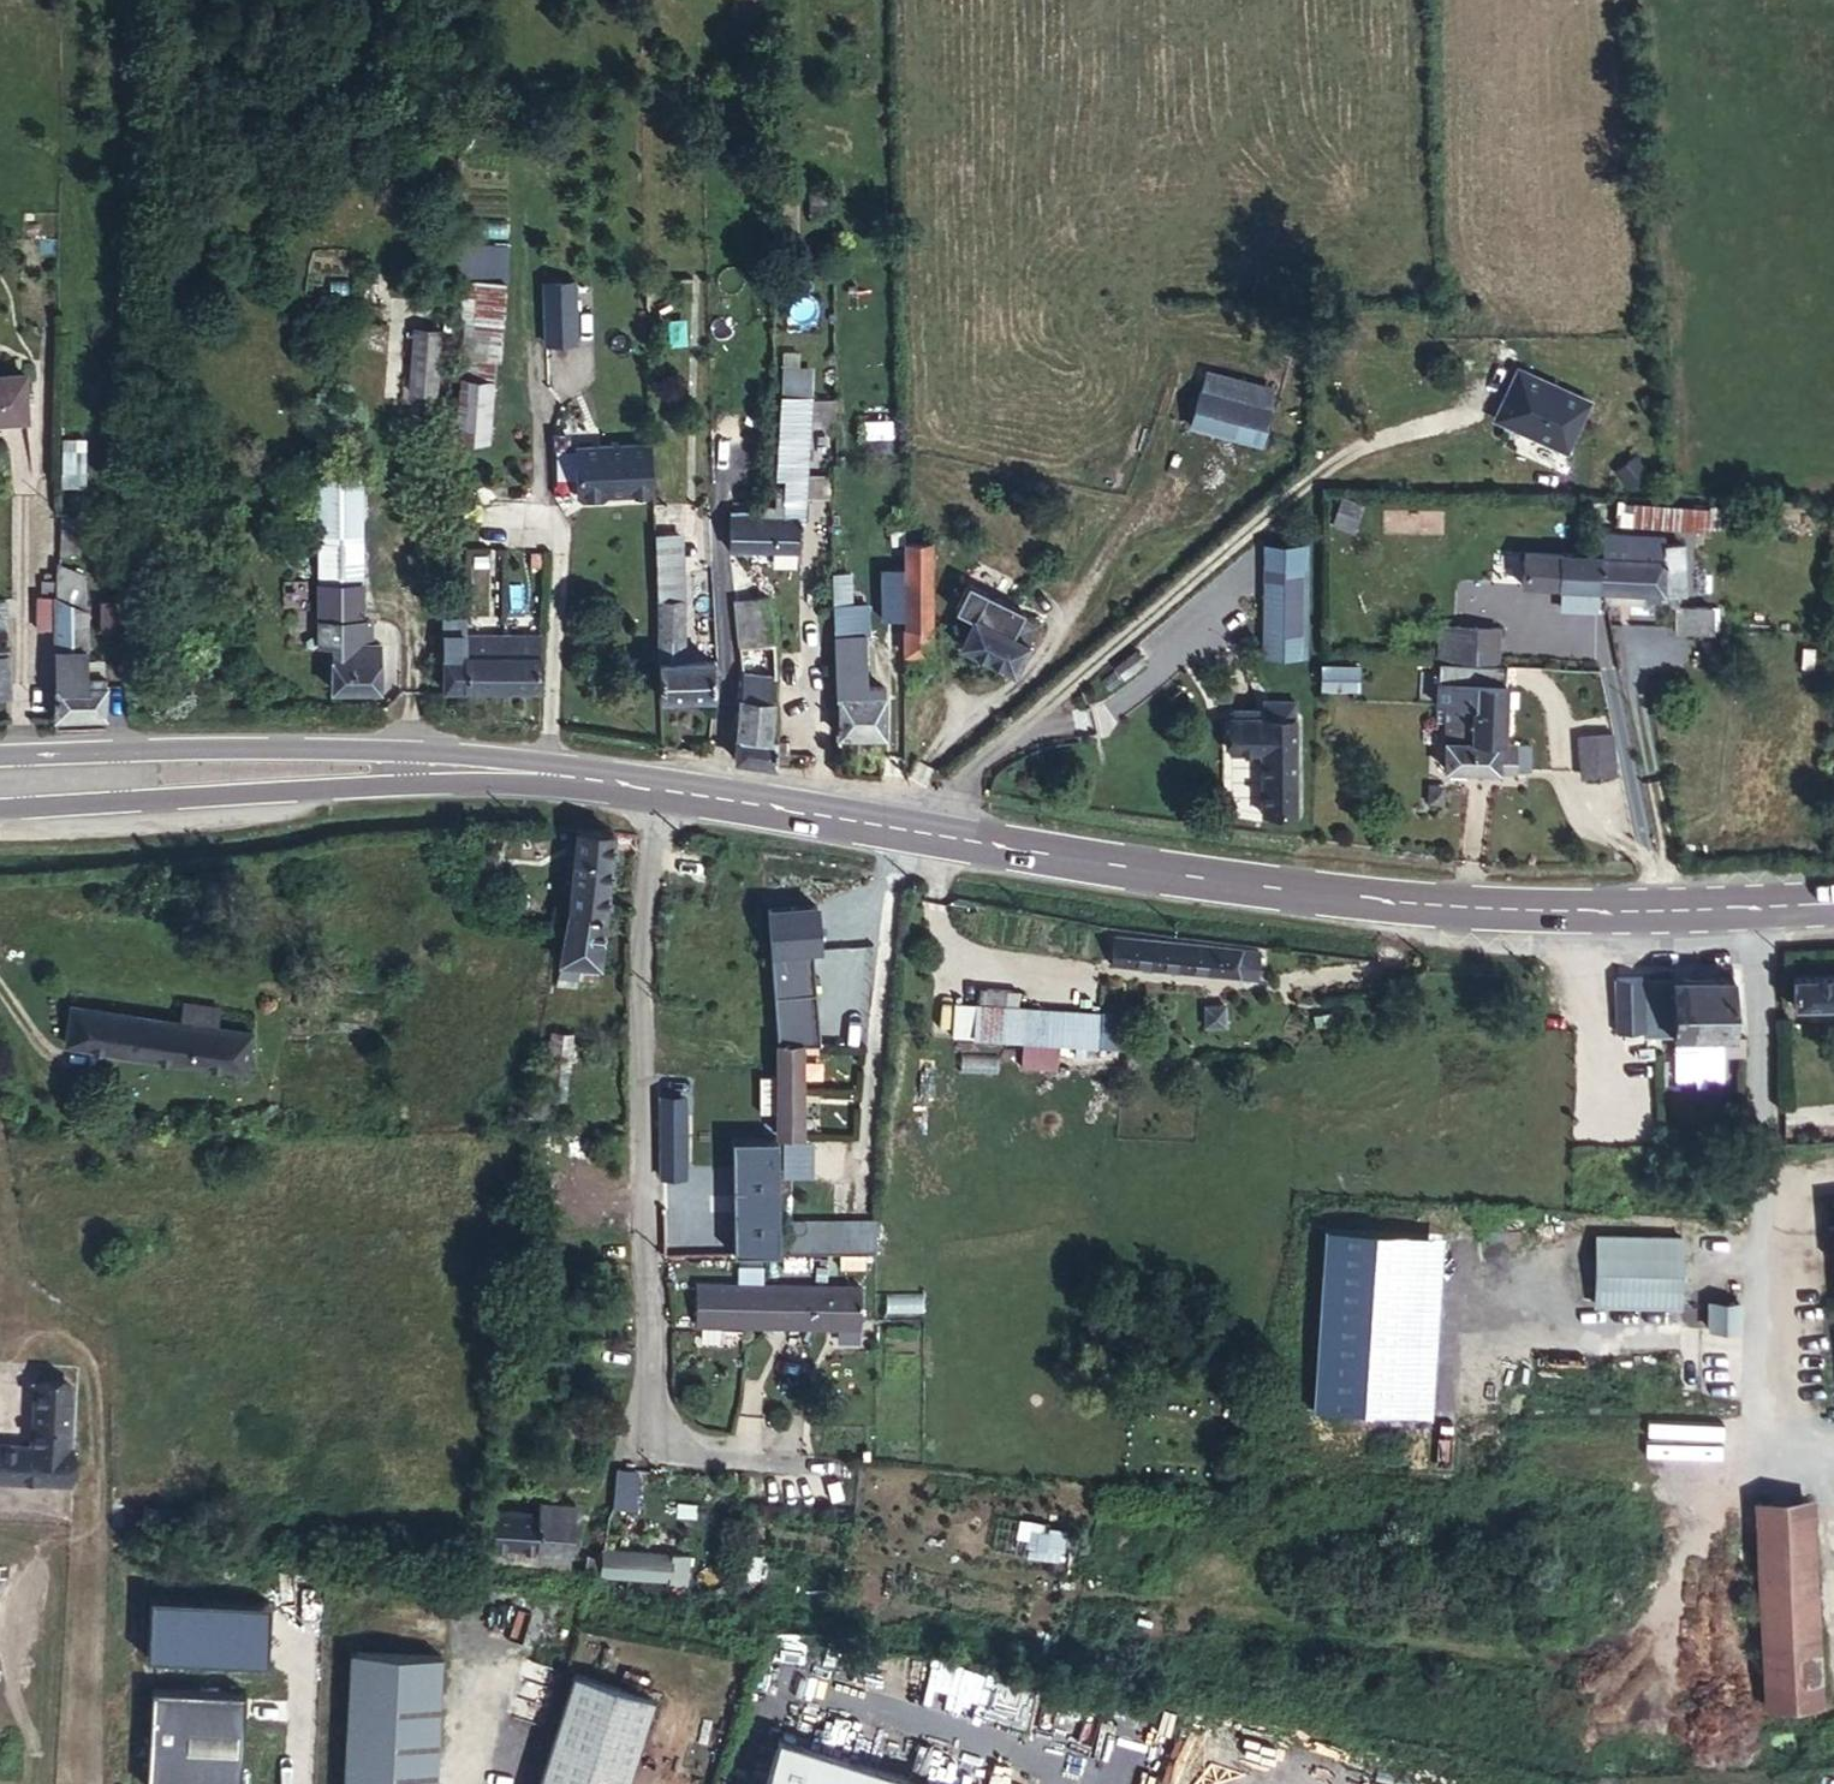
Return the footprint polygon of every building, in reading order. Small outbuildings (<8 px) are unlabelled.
[(579,345),(577,280),(542,281),(543,345),(579,345)] [(501,362),(505,283),(472,281),(468,361),(501,362)] [(410,390),(435,392),(439,332),(416,331),(410,390)] [(1518,371),(1501,408),(1536,424),(1544,442),(1568,453),(1591,404),(1518,371)] [(0,375),(0,421),(27,420),(24,373),(0,375)] [(1275,393),(1208,374),(1203,392),(1270,411),(1275,393)] [(457,438),(487,440),(492,380),(462,378),(457,438)] [(1191,421),(1262,441),(1270,411),(1203,392),(1202,392),(1200,391),(1191,421)] [(776,507),(761,506),(759,510),(731,511),(730,549),(799,550),(799,525),(802,525),(802,522),(804,523),(812,397),(781,394),(776,476),(785,477),(785,486),(776,486),(776,507)] [(1501,408),(1496,420),(1544,442),(1536,424),(1501,408)] [(830,431),(813,430),(810,472),(827,473),(830,431)] [(576,497),(652,497),(652,444),(576,444),(576,497)] [(379,642),(370,642),(369,618),(363,618),(363,587),(361,587),(361,470),(318,470),(319,643),(333,643),(333,688),(380,688),(379,642)] [(1730,508),(1632,501),(1631,522),(1708,527),(1708,525),(1729,526),(1730,508)] [(64,554),(77,551),(71,519),(58,521),(64,554)] [(1601,530),(1601,546),(1601,555),(1602,588),(1684,592),(1683,543),(1664,543),(1662,534),(1601,530)] [(657,536),(659,598),(683,597),(681,536),(657,536)] [(907,582),(907,625),(905,625),(905,673),(932,674),(931,581),(932,581),(934,543),(904,543),(905,582),(907,582)] [(1601,546),(1586,545),(1586,554),(1557,553),(1524,551),(1522,584),(1602,588),(1601,555),(1601,546)] [(1303,563),(1267,563),(1266,653),(1302,653),(1303,563)] [(55,718),(105,716),(106,676),(86,677),(84,577),(57,565),(57,581),(56,628),(55,718)] [(850,573),(833,574),(837,697),(839,697),(839,735),(884,735),(884,696),(881,686),(867,687),(866,634),(845,635),(843,606),(851,606),(850,573)] [(38,628),(56,628),(57,581),(43,581),(44,597),(39,597),(38,628)] [(975,617),(1009,634),(1018,617),(1022,609),(969,582),(956,608),(975,617)] [(659,598),(656,598),(657,621),(684,621),(683,597),(659,598)] [(773,623),(767,598),(736,600),(744,672),(772,675),(778,675),(775,622),(773,623)] [(99,599),(97,629),(117,630),(119,600),(99,599)] [(1711,607),(1675,607),(1675,632),(1711,631),(1711,607)] [(961,644),(1014,670),(1028,641),(1035,626),(1018,617),(1009,634),(975,617),(961,644)] [(10,696),(6,630),(6,618),(0,618),(0,696),(10,696)] [(465,634),(465,619),(445,619),(445,688),(465,688),(465,634)] [(684,621),(657,621),(657,637),(660,696),(714,694),(713,659),(685,659),(684,621)] [(1451,658),(1453,624),(1441,624),(1440,657),(1451,658)] [(1497,627),(1453,624),(1451,658),(1495,661),(1497,627)] [(465,634),(465,688),(503,688),(503,634),(465,634)] [(539,634),(503,634),(503,688),(539,688),(539,634)] [(1438,661),(1436,703),(1446,704),(1472,705),(1471,740),(1498,741),(1503,741),(1506,664),(1438,661)] [(1353,665),(1320,665),(1320,688),(1353,687),(1353,665)] [(736,758),(778,765),(778,738),(771,737),(772,675),(744,672),(740,698),(736,758)] [(1446,704),(1436,703),(1436,721),(1445,721),(1446,704)] [(1472,705),(1446,704),(1445,721),(1444,740),(1444,768),(1528,769),(1527,743),(1515,743),(1498,743),(1498,748),(1470,747),(1471,740),(1472,705)] [(1295,716),(1231,715),(1231,748),(1261,749),(1295,750),(1295,716)] [(1578,737),(1582,771),(1582,774),(1613,771),(1610,734),(1578,737)] [(1261,749),(1260,811),(1293,812),(1295,750),(1261,749)] [(576,828),(569,909),(604,912),(604,907),(612,831),(576,828)] [(604,912),(569,909),(556,983),(576,985),(577,977),(597,979),(604,912)] [(1259,950),(1114,934),(1112,964),(1257,978),(1259,950)] [(1792,974),(1792,1005),(1833,1004),(1833,973),(1792,974)] [(1734,1034),(1730,975),(1672,976),(1672,979),(1641,980),(1641,977),(1615,978),(1616,1032),(1673,1030),(1673,1036),(1722,1036),(1723,1055),(1742,1054),(1744,1054),(1743,1034),(1734,1034)] [(1017,989),(978,987),(977,1000),(1016,1003),(1017,989)] [(972,1038),(975,1003),(954,1002),(952,1036),(972,1038)] [(182,1022),(91,1008),(88,1028),(106,1031),(103,1051),(246,1071),(252,1032),(215,1026),(218,1008),(184,1003),(182,1022)] [(1099,1011),(975,1003),(972,1038),(1097,1046),(1099,1011)] [(88,1028),(91,1008),(72,1005),(66,1044),(103,1051),(106,1031),(88,1028)] [(571,1032),(552,1030),(545,1096),(564,1097),(571,1032)] [(801,1044),(778,1044),(779,1134),(802,1134),(801,1044)] [(661,1099),(662,1175),(685,1175),(683,1099),(661,1099)] [(737,1219),(736,1254),(875,1252),(878,1219),(737,1219)] [(1328,1227),(1316,1408),(1429,1416),(1441,1235),(1328,1227)] [(1682,1237),(1597,1230),(1592,1299),(1677,1305),(1682,1237)] [(862,1285),(700,1284),(700,1324),(862,1326),(862,1285)] [(1739,1305),(1709,1304),(1708,1328),(1739,1329),(1739,1305)] [(0,1443),(0,1478),(64,1481),(68,1386),(32,1384),(30,1444),(0,1443)] [(639,1469),(622,1467),(616,1510),(634,1512),(639,1469)] [(1766,1707),(1819,1704),(1808,1498),(1756,1501),(1766,1707)] [(538,1516),(536,1552),(571,1554),(575,1505),(539,1503),(538,1516)] [(489,1549),(536,1552),(538,1516),(491,1513),(489,1549)] [(603,1560),(601,1576),(601,1577),(669,1583),(669,1582),(685,1584),(688,1558),(604,1550),(603,1560)] [(587,1575),(601,1576),(603,1560),(588,1559),(587,1575)] [(346,1783),(436,1783),(442,1655),(352,1651),(346,1783)] [(540,1783),(626,1783),(653,1696),(575,1672),(540,1783)] [(152,1687),(147,1783),(241,1783),(246,1692),(152,1687)] [(781,1738),(766,1783),(927,1783),(781,1738)]
